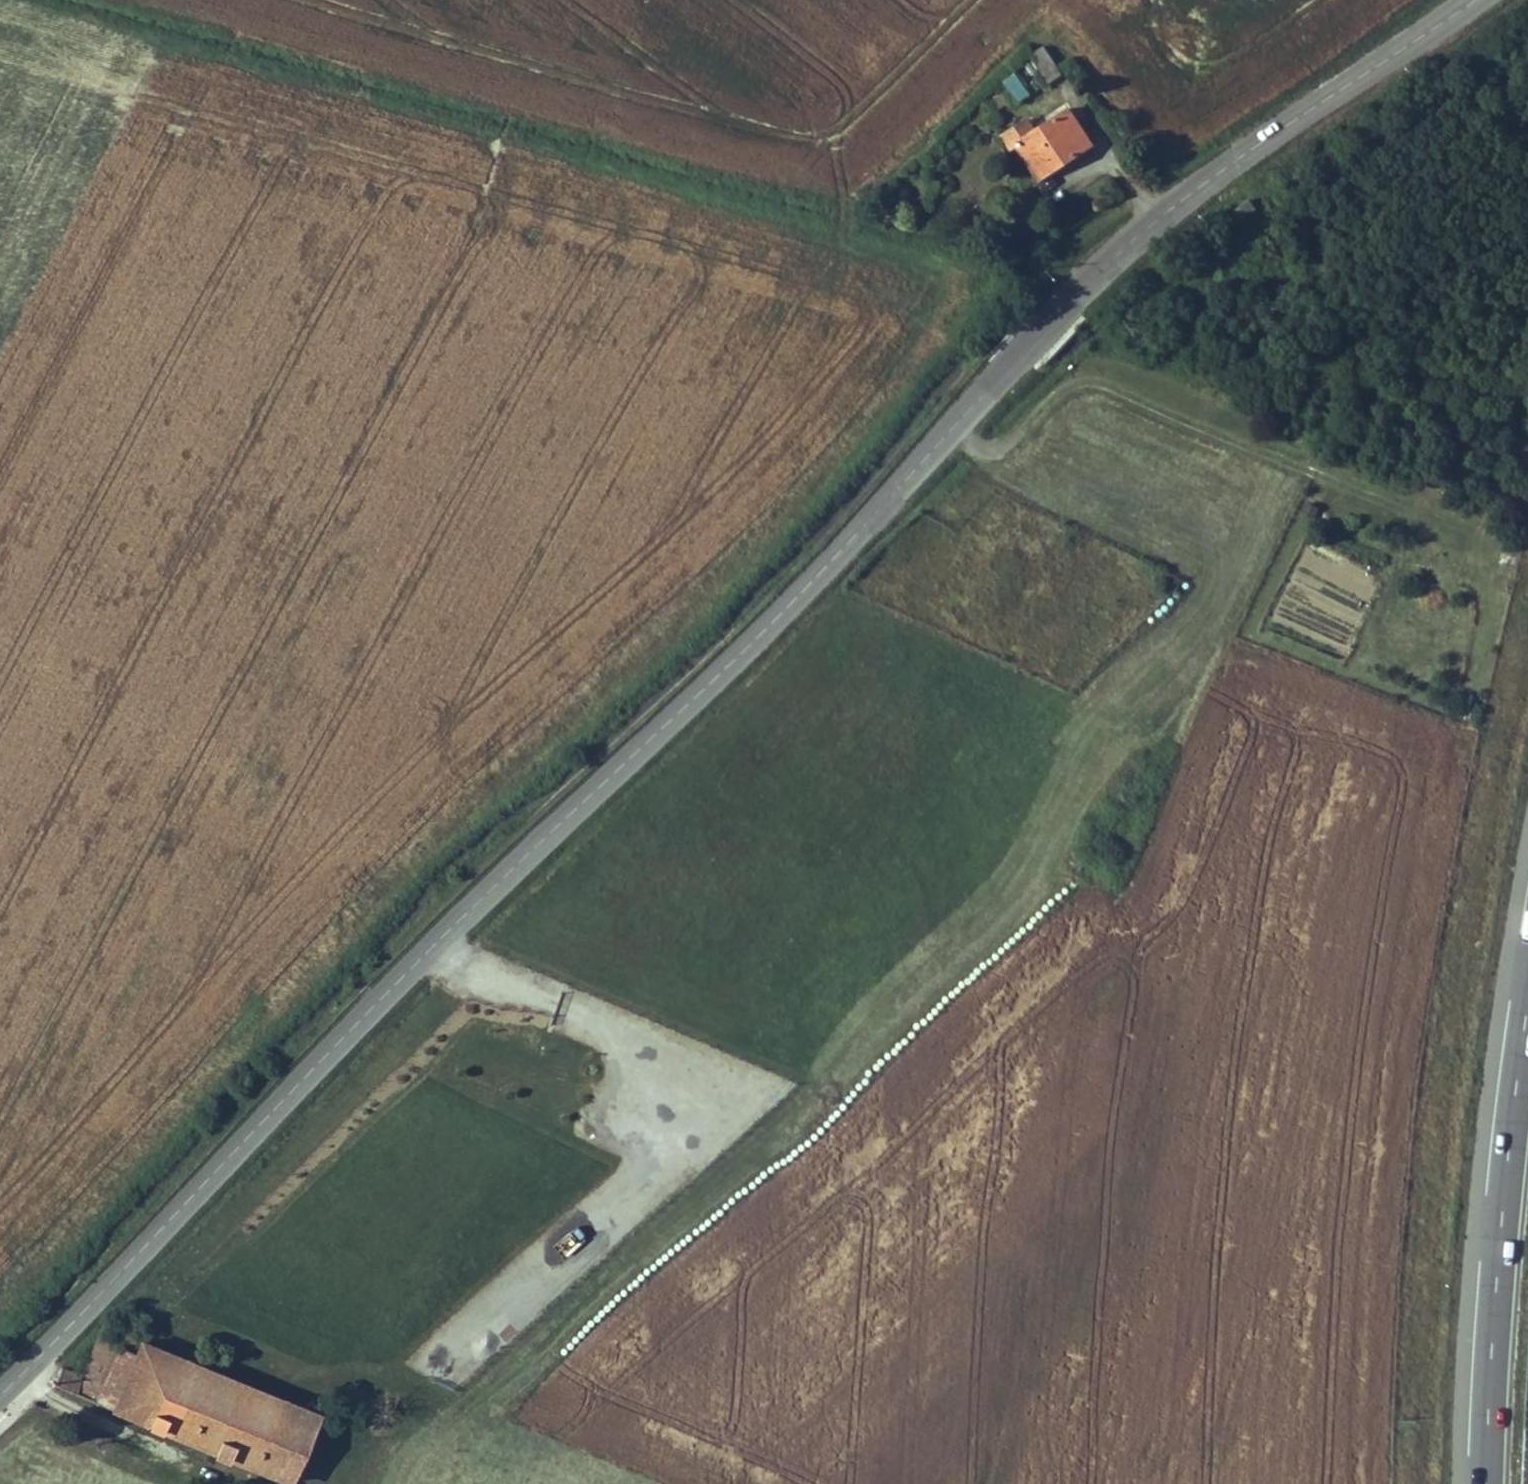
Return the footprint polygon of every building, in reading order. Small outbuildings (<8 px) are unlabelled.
[(1048,82),(1061,73),(1044,46),(1030,55),(1048,82)] [(1018,68),(1003,75),(1015,99),(1030,92),(1018,68)] [(1001,92),(988,101),(995,111),(1008,102),(1001,92)] [(1030,164),(1037,159),(1046,172),(1090,142),(1067,108),(1034,130),(1027,119),(1003,136),(1010,147),(1016,143),(1030,164)] [(1039,178),(1046,172),(1037,159),(1030,164),(1039,178)] [(102,1326),(82,1376),(62,1368),(55,1386),(98,1404),(120,1348),(136,1354),(113,1411),(257,1469),(285,1401),(239,1382),(102,1326)] [(136,1354),(120,1348),(98,1404),(113,1411),(136,1354)] [(239,1382),(285,1401),(296,1376),(250,1357),(239,1382)] [(318,1415),(285,1401),(257,1469),(289,1483),(318,1415)]
